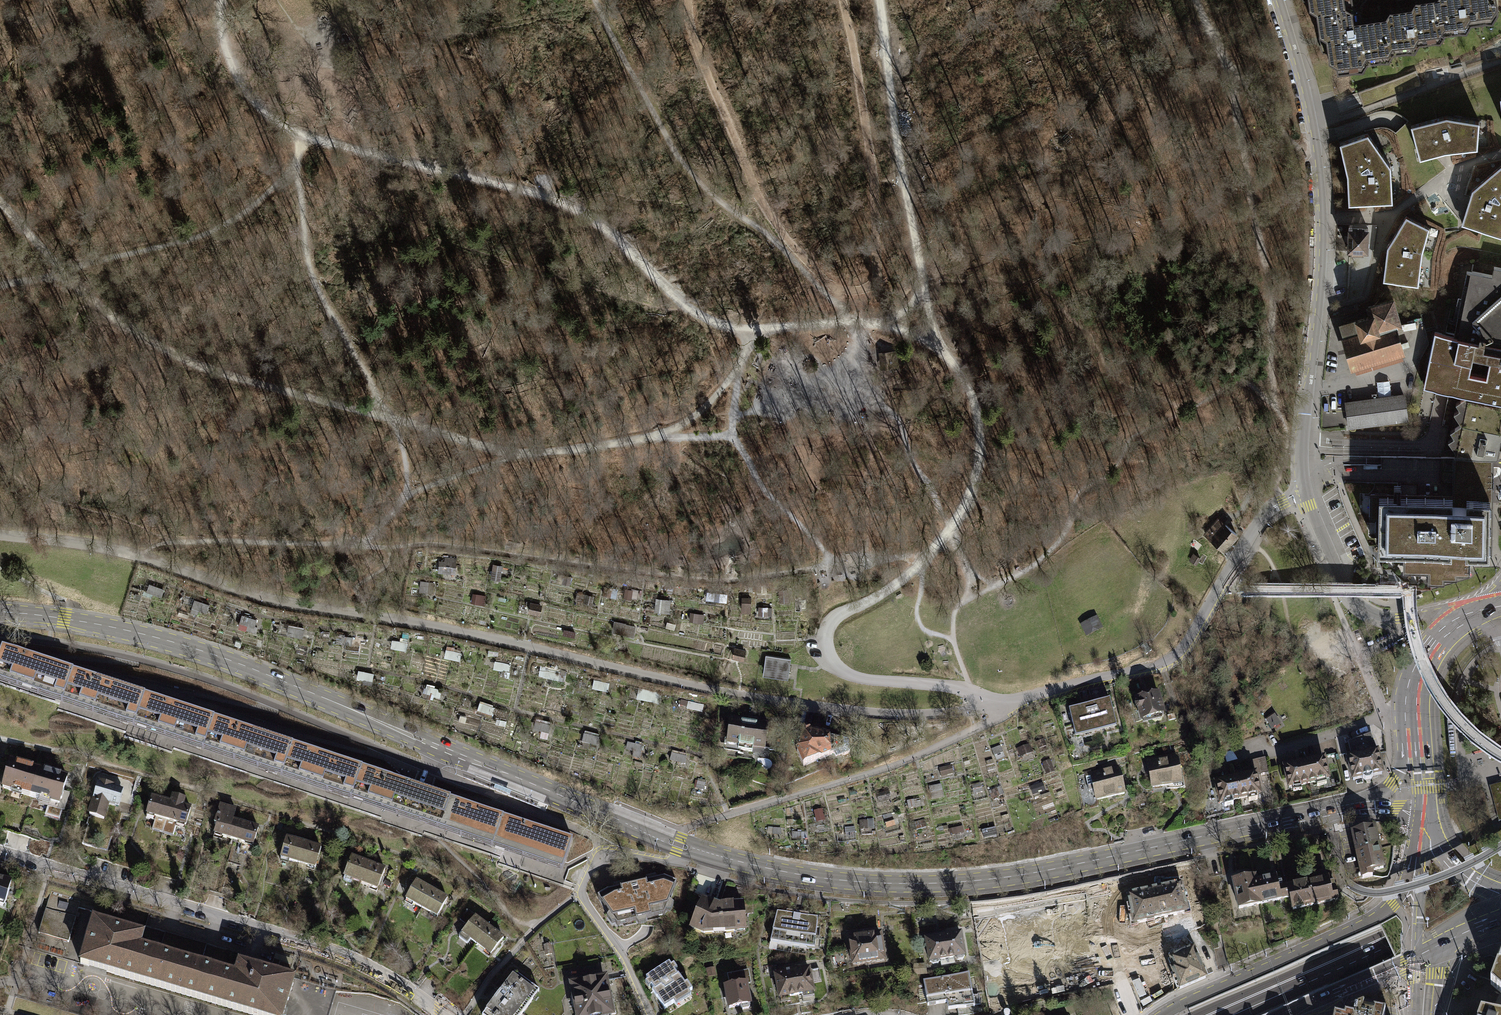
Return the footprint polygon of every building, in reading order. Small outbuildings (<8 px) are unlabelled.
[(1305,1),(1309,1),(1309,9),(1316,12),(1317,18),(1337,14),(1335,0),(1305,0),(1305,1)] [(1317,18),(1319,34),(1321,35),(1323,37),(1324,53),(1328,53),(1329,60),(1335,64),(1337,73),(1350,72),(1362,71),(1368,63),(1389,60),(1393,53),(1400,52),(1398,36),(1383,38),(1380,16),(1361,19),(1361,9),(1360,9),(1356,6),(1353,4),(1352,0),(1335,0),(1337,14),(1317,18)] [(1400,52),(1416,51),(1420,43),(1440,41),(1445,34),(1452,32),(1449,16),(1435,18),(1433,0),(1420,0),(1415,1),(1406,3),(1405,3),(1404,0),(1397,0),(1396,0),(1397,8),(1390,8),(1384,16),(1380,16),(1383,38),(1398,36),(1400,52)] [(1452,32),(1467,30),(1471,24),(1479,23),(1492,22),(1498,13),(1496,0),(1433,0),(1435,18),(1449,16),(1452,32)] [(1447,116),(1413,125),(1421,158),(1446,152),(1451,151),(1478,148),(1480,122),(1447,116)] [(1393,202),(1390,166),(1368,134),(1340,144),(1347,173),(1349,204),(1375,203),(1393,202)] [(1470,189),(1468,196),(1459,223),(1479,229),(1483,230),(1500,236),(1500,164),(1470,189)] [(1385,251),(1382,279),(1397,281),(1416,283),(1419,251),(1426,227),(1404,215),(1388,242),(1386,246),(1385,251)] [(1365,229),(1345,228),(1345,251),(1365,251),(1365,229)] [(874,255),(874,270),(882,269),(882,255),(874,255)] [(1421,386),(1425,387),(1449,392),(1465,395),(1500,403),(1500,269),(1492,267),(1490,275),(1465,270),(1456,311),(1460,316),(1456,337),(1440,334),(1432,332),(1421,386)] [(1390,299),(1366,307),(1368,316),(1338,325),(1350,367),(1400,353),(1394,330),(1398,329),(1397,325),(1398,324),(1390,299)] [(1377,383),(1377,396),(1408,393),(1407,381),(1377,383)] [(1401,395),(1343,403),(1347,427),(1348,427),(1405,420),(1401,395)] [(1465,395),(1458,399),(1462,405),(1456,409),(1460,415),(1459,423),(1452,427),(1456,433),(1450,437),(1454,443),(1453,451),(1452,451),(1456,452),(1455,458),(1491,458),(1495,458),(1497,449),(1500,427),(1500,403),(1465,395)] [(1450,495),(1368,494),(1367,520),(1373,520),(1373,535),(1376,535),(1376,551),(1379,551),(1379,554),(1401,555),(1401,574),(1425,574),(1425,583),(1442,583),(1442,579),(1455,579),(1455,574),(1467,575),(1468,553),(1490,553),(1491,463),(1491,458),(1455,458),(1451,458),(1450,495)] [(1218,517),(1203,534),(1224,553),(1239,536),(1218,517)] [(1201,558),(1193,553),(1189,561),(1196,565),(1201,558)] [(438,573),(455,574),(456,558),(444,557),(444,561),(439,561),(438,573)] [(500,581),(502,565),(493,564),(490,579),(500,581)] [(561,584),(569,586),(572,576),(564,574),(561,584)] [(433,592),(434,582),(420,580),(419,591),(433,592)] [(164,589),(149,583),(146,591),(161,597),(164,589)] [(603,596),(610,597),(612,588),(605,587),(603,596)] [(633,590),(624,589),(623,598),(631,599),(633,590)] [(780,602),(789,601),(788,591),(779,592),(780,602)] [(485,606),(487,596),(473,593),(471,603),(485,606)] [(727,602),(727,594),(715,593),(714,601),(727,602)] [(592,605),(595,596),(585,594),(583,603),(592,605)] [(751,597),(741,597),(741,613),(751,613),(751,597)] [(656,598),(654,611),(664,612),(666,599),(656,598)] [(209,604),(194,599),(190,611),(197,614),(199,610),(206,613),(209,604)] [(542,604),(530,602),(527,613),(539,616),(542,604)] [(767,607),(758,607),(758,616),(767,616),(767,607)] [(703,623),(704,614),(690,612),(689,621),(703,623)] [(258,620),(242,615),(238,627),(245,630),(246,629),(247,629),(256,632),(258,626),(255,625),(256,622),(257,622),(258,620)] [(1080,625),(1087,637),(1104,629),(1097,617),(1080,625)] [(634,636),(636,626),(626,624),(626,623),(614,621),(611,632),(634,636)] [(304,627),(288,624),(286,634),(302,638),(304,627)] [(339,635),(337,634),(336,643),(352,645),(353,637),(344,636),(345,634),(339,633),(339,635)] [(400,641),(392,640),(390,648),(406,650),(408,642),(400,641)] [(626,652),(628,644),(612,640),(610,648),(626,652)] [(1140,646),(1147,654),(1152,650),(1146,642),(1140,646)] [(744,661),(746,650),(734,647),(732,658),(744,661)] [(72,671),(2,648),(0,652),(0,680),(62,701),(72,671)] [(462,653),(446,649),(444,657),(460,661),(462,653)] [(791,658),(766,655),(763,676),(788,679),(791,658)] [(510,664),(495,660),(493,669),(501,670),(500,675),(509,677),(510,671),(509,671),(510,664)] [(566,671),(540,665),(538,675),(543,676),(543,677),(564,681),(566,671)] [(374,673),(358,670),(356,678),(363,680),(363,683),(371,684),(374,673)] [(133,725),(144,696),(72,671),(62,701),(133,725)] [(610,684),(594,680),(592,688),(608,692),(610,684)] [(442,689),(426,685),(426,688),(424,687),(423,692),(431,694),(430,698),(433,699),(434,695),(440,697),(442,689)] [(662,693),(639,688),(636,698),(659,704),(662,693)] [(1259,702),(1265,697),(1259,690),(1253,696),(1259,702)] [(203,749),(213,719),(144,696),(133,725),(203,749)] [(1159,696),(1138,701),(1143,721),(1164,715),(1159,696)] [(480,702),(479,702),(477,709),(492,714),(495,707),(493,706),(493,705),(480,701),(480,702)] [(704,705),(688,701),(688,702),(687,708),(686,710),(702,713),(704,705)] [(1110,701),(1068,711),(1073,730),(1085,727),(1086,733),(1116,726),(1110,701)] [(467,717),(460,715),(458,721),(465,723),(467,717)] [(1275,715),(1266,720),(1272,730),(1281,725),(1275,715)] [(729,717),(725,746),(753,750),(754,746),(765,748),(769,723),(761,722),(762,719),(749,718),(748,720),(729,717)] [(550,722),(536,718),(536,721),(535,721),(533,729),(541,730),(548,732),(551,724),(550,724),(550,722)] [(282,776),(292,746),(213,719),(203,749),(282,776)] [(795,752),(802,768),(834,755),(836,759),(850,753),(848,740),(793,728),(790,744),(797,746),(795,752)] [(548,732),(541,730),(539,737),(547,739),(548,732)] [(599,736),(584,732),(582,741),(597,744),(599,736)] [(1371,735),(1344,745),(1347,759),(1346,759),(1352,785),(1363,782),(1366,784),(1372,783),(1374,780),(1385,778),(1379,752),(1378,752),(1371,735)] [(643,746),(627,742),(625,751),(633,752),(632,758),(640,760),(643,746)] [(351,799),(361,769),(292,746),(282,776),(351,799)] [(993,750),(997,762),(1006,759),(1002,747),(993,750)] [(687,754),(672,750),(670,761),(685,765),(687,754)] [(1164,762),(1149,764),(1152,787),(1174,783),(1174,787),(1183,786),(1178,756),(1163,758),(1164,762)] [(1266,758),(1251,761),(1254,773),(1259,772),(1259,775),(1269,773),(1266,758)] [(1326,758),(1302,763),(1307,787),(1317,785),(1317,789),(1327,787),(1326,783),(1331,782),(1326,758)] [(1,791),(31,800),(39,772),(10,763),(1,791)] [(1302,789),(1307,787),(1302,763),(1282,767),(1287,792),(1293,790),(1294,792),(1302,791),(1302,789)] [(421,823),(431,793),(422,790),(361,769),(351,799),(421,823)] [(1103,774),(1086,777),(1089,791),(1094,790),(1096,800),(1125,794),(1119,769),(1111,771),(1111,770),(1102,772),(1103,774)] [(68,781),(39,772),(31,800),(60,809),(68,781)] [(1254,773),(1233,778),(1239,802),(1250,800),(1251,802),(1260,800),(1259,798),(1264,797),(1259,775),(1259,772),(1254,773)] [(1235,803),(1239,802),(1233,778),(1215,782),(1220,806),(1226,805),(1226,808),(1236,806),(1235,803)] [(706,781),(698,779),(696,789),(704,791),(706,781)] [(99,784),(94,801),(112,807),(121,809),(126,792),(99,784)] [(490,846),(500,816),(463,804),(431,793),(421,823),(490,846)] [(146,817),(167,823),(173,805),(152,799),(146,817)] [(107,822),(112,807),(94,801),(89,817),(107,822)] [(193,811),(173,805),(167,823),(188,829),(193,811)] [(561,870),(571,840),(500,816),(490,846),(561,870)] [(215,837),(235,843),(241,824),(221,817),(215,837)] [(262,830),(241,824),(235,843),(255,850),(262,830)] [(1351,834),(1355,856),(1381,850),(1376,828),(1369,830),(1368,827),(1352,830),(1353,834),(1351,834)] [(281,861),(300,866),(306,846),(287,840),(281,861)] [(325,851),(306,846),(300,866),(319,872),(325,851)] [(1386,872),(1381,850),(1355,856),(1361,882),(1375,879),(1374,874),(1386,872)] [(341,882),(359,888),(367,866),(350,860),(341,882)] [(384,873),(367,866),(359,888),(376,895),(384,873)] [(1236,908),(1259,904),(1254,881),(1253,877),(1239,880),(1238,875),(1230,876),(1231,881),(1236,908)] [(1273,877),(1254,881),(1259,904),(1283,898),(1281,888),(1279,881),(1274,882),(1273,877)] [(1325,878),(1306,883),(1311,905),(1335,900),(1331,882),(1326,883),(1325,878)] [(532,879),(529,894),(542,897),(545,882),(532,879)] [(2,907),(9,882),(0,880),(0,906),(2,907)] [(608,892),(598,900),(617,928),(665,917),(677,885),(664,880),(608,892)] [(1306,883),(1281,888),(1283,898),(1288,897),(1291,909),(1311,905),(1306,883)] [(403,905),(419,914),(430,894),(415,885),(403,905)] [(1126,897),(1132,931),(1172,923),(1174,935),(1200,930),(1196,913),(1189,914),(1184,886),(1126,897)] [(38,933),(69,942),(79,908),(95,913),(97,906),(50,893),(38,933)] [(446,903),(430,894),(419,914),(434,923),(446,903)] [(720,904),(704,899),(691,928),(703,932),(745,930),(743,904),(720,904)] [(768,942),(790,946),(795,916),(775,913),(768,942)] [(815,918),(795,916),(790,946),(813,949),(815,918)] [(80,964),(254,1014),(283,1014),(294,978),(276,973),(276,971),(259,966),(258,968),(239,962),(235,974),(140,946),(144,934),(125,929),(125,927),(113,924),(112,925),(93,919),(80,964)] [(459,940),(473,952),(488,932),(474,921),(459,940)] [(994,958),(1027,950),(1020,922),(987,930),(994,958)] [(503,943),(488,932),(473,952),(487,963),(503,943)] [(878,934),(847,938),(851,965),(882,960),(878,934)] [(961,934),(943,937),(947,963),(966,959),(961,934)] [(929,966),(947,963),(943,937),(924,941),(929,966)] [(1500,954),(1488,984),(1500,994),(1500,954)] [(667,963),(644,977),(653,990),(652,991),(662,1008),(687,992),(676,975),(675,976),(667,963)] [(810,971),(792,975),(796,1001),(815,998),(810,971)] [(481,1014),(519,1014),(537,991),(512,973),(481,1014)] [(967,973),(921,981),(924,1002),(933,1000),(934,1005),(945,1003),(946,1006),(972,1002),(967,973)] [(778,1005),(796,1001),(792,975),(773,978),(778,1005)] [(570,984),(575,1014),(608,1014),(614,1014),(611,1000),(607,1001),(603,978),(570,984)] [(725,985),(728,1010),(753,1006),(749,982),(725,985)]
